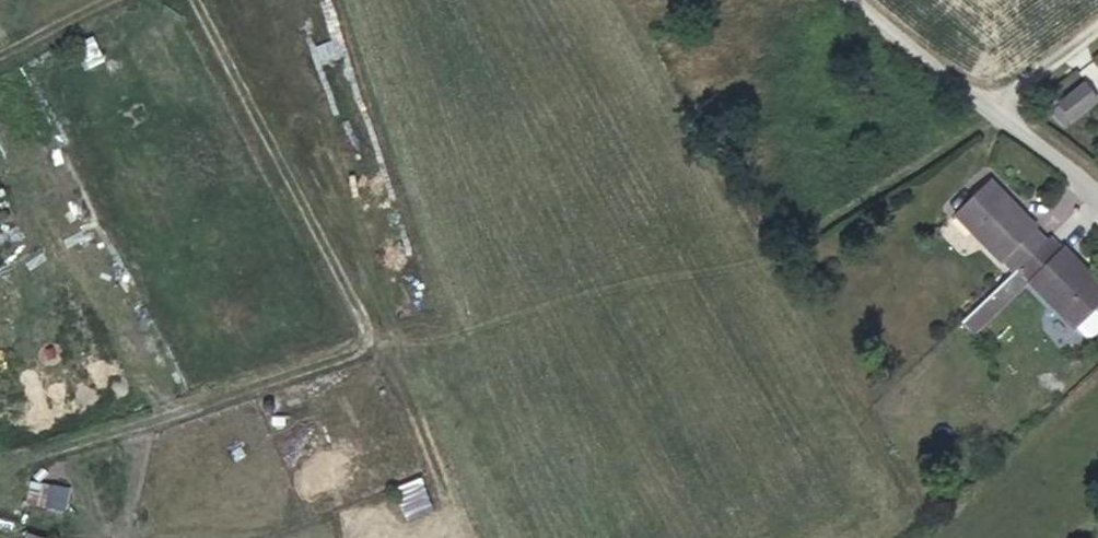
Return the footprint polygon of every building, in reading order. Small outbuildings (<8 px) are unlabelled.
[(1097,102),(1097,97),(1085,79),(1056,101),(1072,121),(1097,102)] [(954,212),(1014,272),(1021,265),(1050,239),(990,177),(954,212)] [(1058,231),(1050,239),(1021,265),(1080,325),(1082,324),(1097,309),(1097,274),(1058,231)] [(1082,324),(1091,332),(1097,332),(1097,331),(1097,309),(1082,324)] [(27,505),(68,507),(69,485),(29,482),(27,505)]
